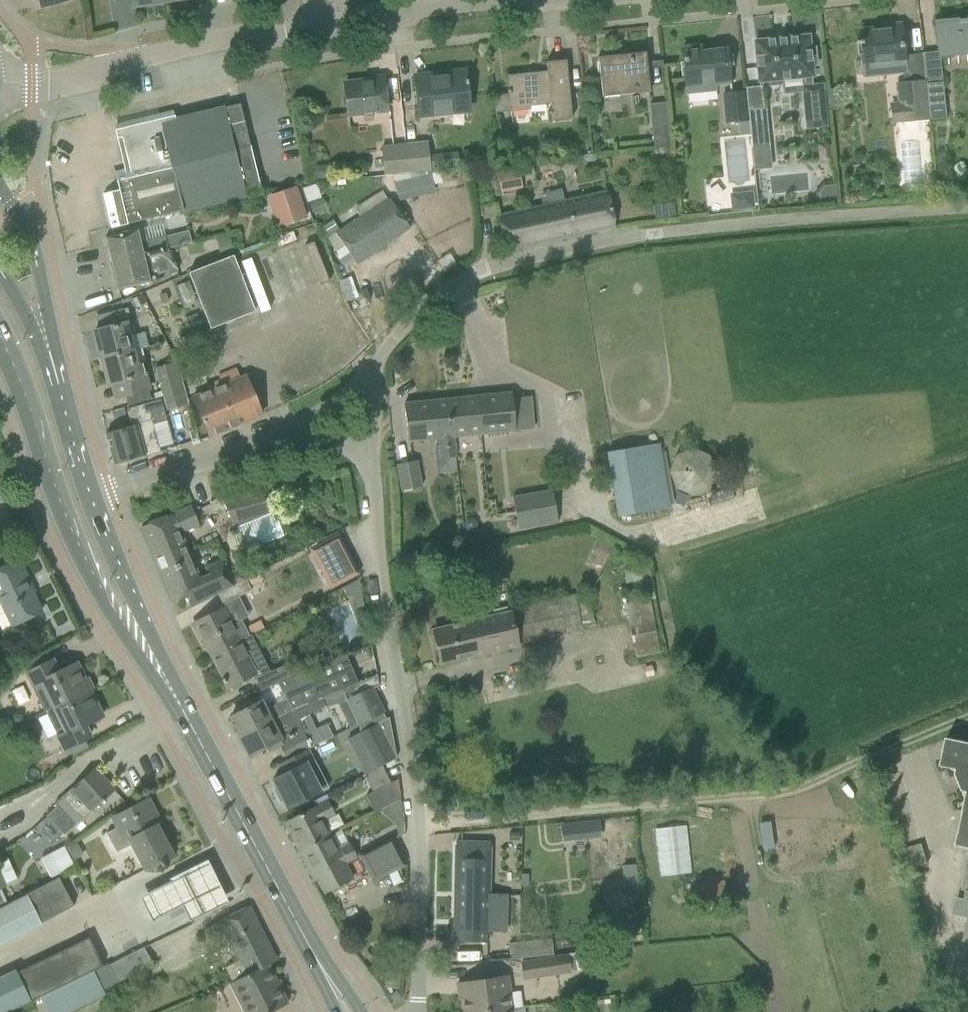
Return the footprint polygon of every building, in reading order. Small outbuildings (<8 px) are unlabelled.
[(935,23),(939,58),(967,55),(967,20),(935,23)] [(882,65),(883,74),(903,72),(903,63),(900,29),(887,30),(886,28),(859,31),(860,41),(856,41),(856,45),(859,44),(860,54),(862,54),(863,67),(882,65)] [(808,36),(754,42),(758,82),(760,82),(760,87),(778,85),(777,80),(802,78),(803,88),(802,88),(806,128),(825,126),(821,86),(812,87),(811,77),(812,77),(811,66),(816,66),(814,48),(809,49),(808,36)] [(699,47),(682,49),(686,93),(715,90),(715,84),(728,82),(725,50),(700,53),(699,47)] [(597,58),(601,97),(649,92),(645,53),(597,58)] [(507,77),(510,112),(528,110),(527,105),(549,103),(550,112),(546,112),(547,122),(571,119),(565,61),(545,63),(546,73),(507,77)] [(466,85),(467,85),(466,80),(465,80),(464,71),(446,73),(446,77),(417,80),(416,76),(414,76),(418,116),(468,111),(466,85)] [(385,111),(382,79),(344,84),(347,115),(385,111)] [(941,81),(925,82),(929,120),(945,119),(941,83),(941,81)] [(897,85),(898,103),(889,104),(891,124),(929,120),(925,82),(897,85)] [(748,120),(747,110),(746,93),(723,95),(726,122),(738,121),(748,120)] [(670,146),(666,103),(649,104),(653,148),(670,146)] [(116,118),(130,173),(118,175),(122,190),(102,194),(111,228),(244,196),(260,193),(239,105),(174,120),(173,116),(160,120),(158,109),(116,118)] [(747,110),(748,120),(750,135),(751,148),(769,146),(766,109),(747,110)] [(748,120),(738,121),(739,136),(750,135),(748,120)] [(427,143),(405,145),(408,173),(429,171),(430,171),(429,156),(427,143)] [(408,173),(405,145),(405,144),(381,147),(385,176),(408,173)] [(457,153),(429,156),(430,171),(459,168),(457,153)] [(326,165),(308,167),(309,181),(327,180),(326,165)] [(498,172),(501,192),(521,189),(518,169),(498,172)] [(429,175),(393,183),(397,202),(434,193),(429,175)] [(305,220),(294,187),(265,197),(276,230),(305,220)] [(339,231),(335,234),(355,264),(409,229),(389,198),(386,199),(382,192),(355,210),(360,217),(339,231)] [(499,216),(506,251),(614,228),(606,192),(538,207),(538,203),(534,203),(534,208),(499,216)] [(732,210),(753,208),(751,194),(731,196),(732,210)] [(322,200),(309,204),(312,214),(325,210),(322,200)] [(332,220),(322,227),(329,237),(335,234),(339,231),(332,220)] [(104,238),(111,264),(167,250),(167,249),(164,237),(164,236),(140,242),(137,230),(104,238)] [(188,231),(164,237),(167,249),(190,243),(188,231)] [(228,233),(214,236),(218,253),(232,251),(228,233)] [(176,272),(174,261),(170,262),(167,250),(111,264),(117,290),(150,282),(176,272)] [(209,329),(254,312),(233,257),(188,274),(209,329)] [(165,293),(158,295),(161,305),(168,302),(165,293)] [(130,297),(121,301),(122,304),(131,301),(135,309),(145,304),(140,294),(131,299),(130,297)] [(101,358),(131,351),(128,337),(133,335),(126,308),(104,314),(107,328),(94,331),(101,358)] [(187,324),(184,325),(186,330),(203,323),(201,319),(198,320),(196,313),(184,318),(187,324)] [(131,351),(101,358),(108,385),(121,382),(127,406),(150,400),(141,364),(135,365),(131,351)] [(171,365),(156,369),(163,396),(184,390),(176,364),(171,365)] [(209,437),(261,415),(244,377),(239,379),(234,370),(218,377),(221,386),(192,398),(209,437)] [(188,403),(184,390),(163,396),(167,409),(188,403)] [(455,399),(460,436),(532,428),(529,397),(512,399),(511,393),(455,399)] [(460,436),(455,399),(403,404),(407,442),(438,439),(440,459),(455,457),(453,436),(460,436)] [(131,426),(105,434),(114,465),(144,456),(155,453),(159,452),(158,449),(173,444),(166,421),(151,425),(151,423),(164,419),(159,401),(126,410),(131,426)] [(615,516),(669,508),(659,445),(605,453),(615,516)] [(674,489),(691,495),(708,490),(714,472),(708,455),(690,449),(674,456),(668,472),(674,489)] [(401,491),(421,487),(416,461),(396,465),(401,491)] [(267,510),(259,489),(222,498),(234,528),(273,512),(272,508),(267,510)] [(551,491),(512,497),(517,530),(557,524),(551,491)] [(197,575),(180,533),(198,525),(190,507),(140,527),(172,602),(185,596),(186,596),(192,608),(217,595),(216,594),(232,586),(221,564),(197,575)] [(467,519),(463,523),(464,529),(468,532),(473,532),(477,527),(476,522),(472,518),(467,519)] [(358,574),(338,535),(309,550),(329,589),(358,574)] [(594,558),(592,563),(601,567),(611,546),(602,542),(594,558)] [(12,626),(40,612),(25,581),(27,580),(17,560),(0,569),(0,601),(12,626)] [(233,585),(232,586),(216,594),(217,595),(217,596),(222,605),(232,600),(250,591),(245,579),(233,585)] [(357,580),(341,589),(344,595),(353,599),(355,607),(362,607),(357,580)] [(587,595),(557,600),(516,610),(516,611),(432,631),(440,664),(518,646),(592,630),(587,595)] [(350,603),(331,607),(339,645),(359,641),(350,603)] [(221,610),(192,624),(198,637),(201,635),(211,656),(250,636),(245,628),(241,620),(229,626),(221,610)] [(657,639),(654,623),(630,628),(633,644),(657,639)] [(270,672),(250,636),(211,656),(223,679),(220,680),(222,684),(225,683),(227,687),(255,674),(262,689),(278,681),(279,685),(291,679),(290,678),(285,665),(270,672)] [(46,654),(23,665),(27,673),(50,662),(46,654)] [(327,663),(290,678),(291,679),(279,685),(287,699),(292,709),(319,699),(342,690),(357,684),(356,683),(345,656),(327,663)] [(54,707),(88,690),(75,664),(57,673),(52,661),(50,662),(27,673),(42,705),(45,708),(50,709),(54,708),(54,707)] [(376,675),(356,683),(357,684),(342,690),(358,725),(385,712),(374,688),(378,686),(376,675)] [(101,716),(88,690),(54,707),(54,708),(66,731),(57,736),(64,749),(83,740),(89,737),(83,725),(101,716)] [(292,709),(287,699),(264,711),(259,702),(229,717),(230,718),(240,736),(291,710),(292,709)] [(292,709),(291,710),(240,736),(249,756),(250,755),(267,747),(269,751),(278,746),(286,760),(307,750),(306,749),(312,746),(305,731),(302,732),(297,721),(323,708),(319,699),(292,709)] [(381,766),(396,758),(388,718),(357,734),(375,769),(381,766)] [(946,738),(941,766),(957,769),(956,774),(962,791),(967,792),(955,845),(967,848),(967,742),(946,738)] [(83,740),(64,749),(68,758),(88,748),(83,740)] [(307,750),(286,760),(277,764),(283,774),(272,780),(276,787),(273,789),(280,802),(283,801),(286,808),(320,791),(306,764),(312,761),(307,750)] [(399,800),(381,766),(375,769),(363,775),(372,792),(365,795),(374,812),(399,800)] [(45,815),(63,835),(114,790),(94,768),(54,803),(56,805),(45,815)] [(131,845),(145,870),(159,862),(161,867),(164,865),(163,863),(174,857),(168,844),(166,845),(156,828),(161,825),(147,800),(116,816),(121,825),(105,833),(115,853),(131,845)] [(399,800),(380,810),(382,813),(395,825),(401,822),(399,800)] [(300,852),(330,836),(321,820),(333,814),(326,802),(315,808),(315,807),(285,823),(300,852)] [(598,820),(584,822),(586,840),(600,838),(598,820)] [(330,836),(300,852),(314,879),(317,877),(325,892),(331,889),(332,893),(345,886),(343,883),(352,878),(344,863),(355,858),(349,845),(337,851),(330,836)] [(372,881),(404,865),(391,838),(359,854),(372,881)] [(488,893),(489,843),(455,842),(453,941),(487,942),(488,911),(500,912),(500,894),(488,893)] [(76,843),(66,848),(73,860),(82,855),(76,843)] [(63,846),(40,858),(50,878),(73,866),(63,846)] [(209,862),(141,897),(152,919),(183,904),(191,919),(228,900),(209,862)] [(727,903),(723,879),(687,886),(692,910),(727,903)] [(27,896),(42,925),(74,908),(60,880),(27,896)] [(27,896),(9,905),(24,934),(42,925),(27,896)] [(952,913),(967,916),(967,901),(963,900),(956,899),(952,913)] [(0,910),(0,931),(6,942),(24,934),(9,905),(0,910)] [(276,961),(248,906),(204,929),(209,939),(222,932),(236,961),(249,954),(257,970),(267,965),(276,961)] [(952,913),(952,914),(967,918),(963,941),(967,942),(967,916),(952,913)] [(88,938),(16,972),(29,999),(30,1001),(39,996),(93,971),(102,966),(88,938)] [(153,966),(144,948),(109,965),(117,983),(153,966)] [(267,965),(257,970),(249,954),(236,961),(223,967),(231,982),(229,983),(229,984),(237,981),(252,1011),(270,1011),(287,1004),(267,965)] [(581,954),(556,957),(521,963),(523,978),(571,971),(583,970),(581,954)] [(0,978),(0,985),(11,1008),(29,999),(16,972),(15,971),(0,978)] [(39,996),(47,1011),(69,1011),(104,995),(93,971),(39,996)] [(457,983),(459,999),(462,998),(464,1011),(482,1011),(505,1009),(500,977),(457,983)] [(11,1008),(0,985),(0,1011),(3,1011),(11,1008)]
